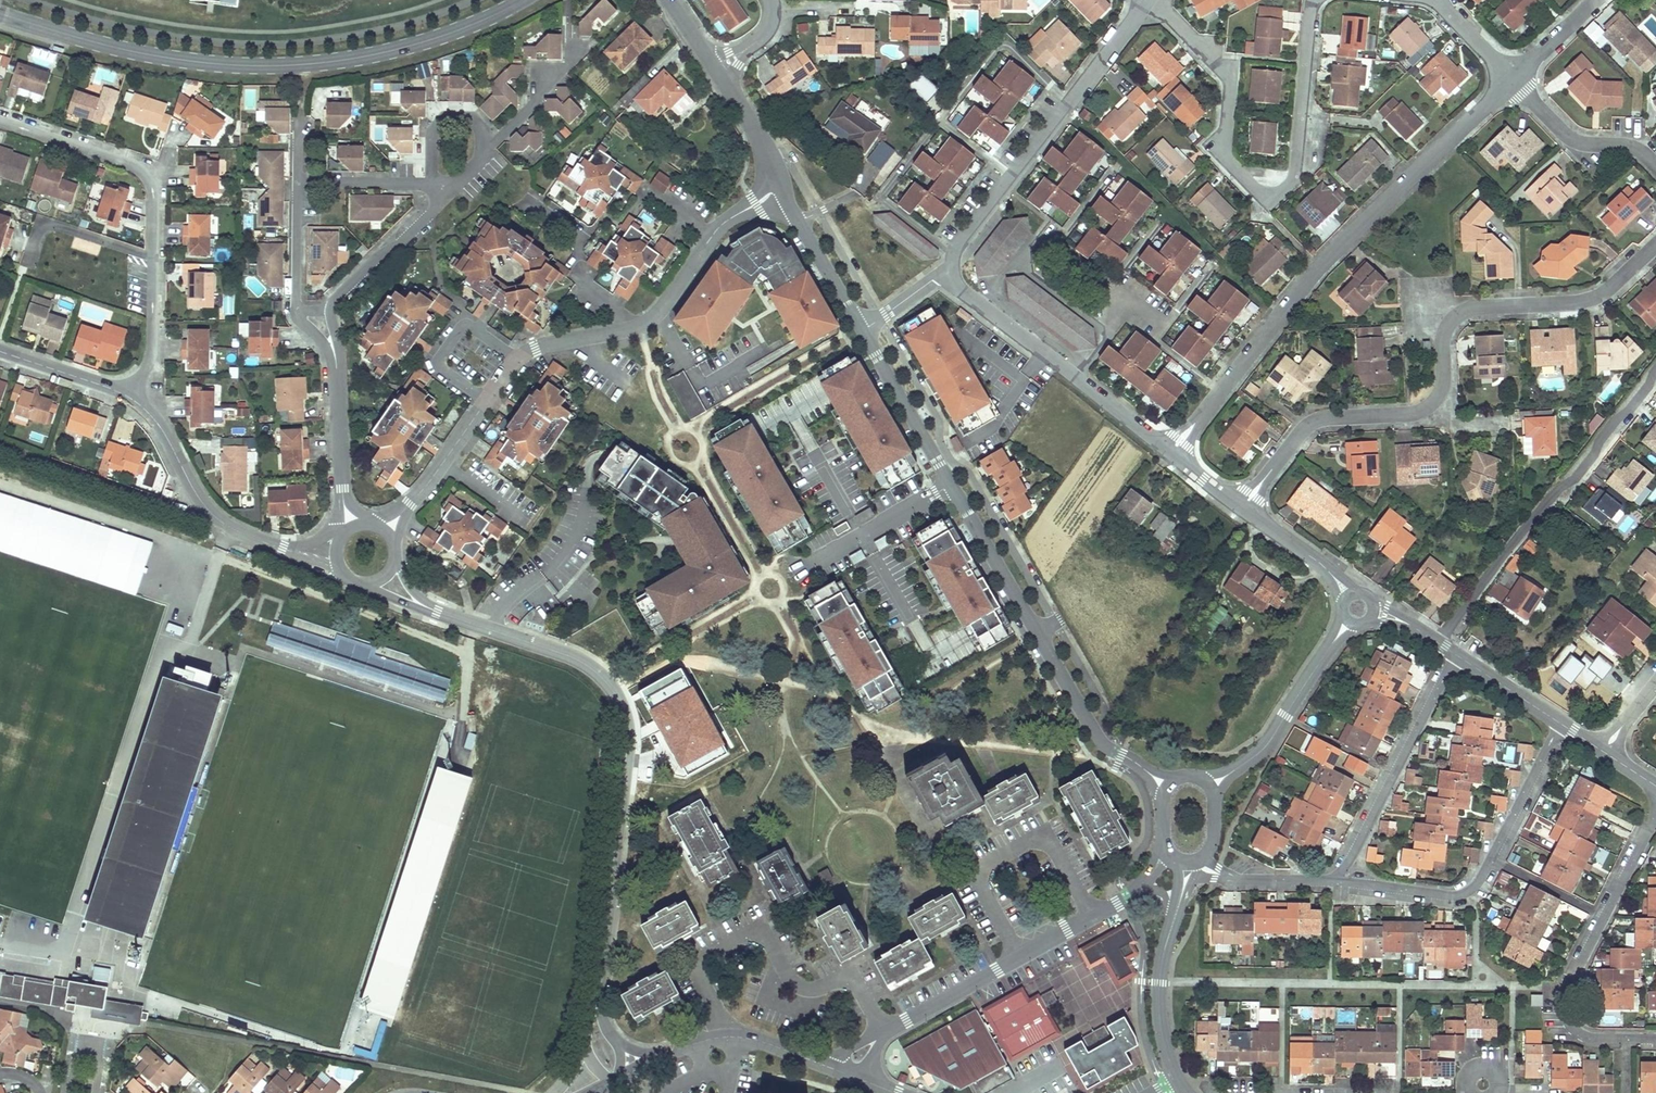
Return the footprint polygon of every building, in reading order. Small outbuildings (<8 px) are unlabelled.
[(605,24),(617,12),(605,0),(604,0),(579,24),(579,36),(592,37),(592,25),(599,18),(605,24)] [(704,0),(707,5),(711,2),(720,16),(730,32),(748,20),(734,0),(704,0)] [(1026,10),(1026,0),(981,0),(980,4),(980,10),(986,10),(1000,10),(1026,10)] [(1094,24),(1110,8),(1103,1),(1104,0),(1070,0),(1094,24)] [(1200,18),(1233,0),(1190,0),(1200,18)] [(1240,10),(1247,6),(1244,0),(1235,0),(1240,10)] [(1495,12),(1502,20),(1510,27),(1520,17),(1538,0),(1507,0),(1495,12)] [(711,2),(707,5),(706,5),(716,19),(720,16),(711,2)] [(1277,43),(1277,40),(1278,38),(1281,38),(1288,38),(1289,31),(1281,30),(1283,11),(1259,9),(1255,56),(1279,58),(1280,43),(1277,43)] [(1626,59),(1628,56),(1646,74),(1655,64),(1655,48),(1645,37),(1641,41),(1618,18),(1622,14),(1619,11),(1603,27),(1606,30),(1605,31),(1602,34),(1608,41),(1626,59)] [(1645,37),(1622,14),(1618,18),(1641,41),(1645,37)] [(1344,16),(1343,32),(1341,47),(1338,47),(1337,56),(1338,56),(1356,58),(1357,49),(1364,50),(1368,18),(1344,16)] [(938,22),(929,22),(910,22),(910,18),(891,17),(891,40),(908,40),(908,45),(928,45),(938,46),(938,22)] [(1520,17),(1510,27),(1513,31),(1524,20),(1520,17)] [(1410,58),(1420,49),(1429,40),(1407,18),(1389,35),(1410,58)] [(1602,34),(1605,31),(1594,20),(1584,30),(1601,48),(1608,41),(1602,34)] [(1041,68),(1047,62),(1053,56),(1060,64),(1081,44),(1059,21),(1045,34),(1048,37),(1028,55),(1041,68)] [(798,33),(810,30),(808,22),(797,24),(798,33)] [(625,72),(639,58),(637,56),(651,42),(635,25),(606,53),(613,61),(625,72)] [(875,55),(875,31),(850,30),(850,28),(836,28),(836,39),(818,38),(818,55),(875,55)] [(537,60),(537,54),(549,54),(548,60),(561,61),(561,36),(549,36),(536,48),(524,48),(524,60),(537,60)] [(1175,77),(1182,70),(1176,64),(1175,65),(1154,44),(1138,58),(1165,86),(1175,77)] [(774,69),(780,78),(765,88),(774,101),(817,71),(804,51),(786,64),(784,62),(774,69)] [(1465,78),(1440,52),(1426,64),(1430,68),(1433,71),(1419,85),(1432,98),(1442,88),(1448,94),(1465,78)] [(600,59),(607,67),(613,61),(606,53),(600,59)] [(1605,106),(1613,106),(1620,106),(1620,83),(1595,83),(1585,71),(1591,65),(1581,54),(1565,69),(1575,79),(1567,87),(1585,105),(1605,106)] [(11,58),(4,56),(1,66),(8,68),(11,58)] [(1356,58),(1338,56),(1337,65),(1335,65),(1333,82),(1337,82),(1336,89),(1334,105),(1345,106),(1357,107),(1359,85),(1361,67),(1354,67),(1356,58)] [(1011,61),(993,84),(1005,93),(1023,70),(1011,61)] [(421,78),(430,76),(427,63),(417,65),(421,78)] [(44,96),(51,76),(18,65),(8,94),(17,97),(20,88),(44,96)] [(517,109),(518,96),(506,84),(512,78),(524,78),(525,66),(512,65),(493,84),(493,96),(480,108),(488,116),(493,121),(506,109),(505,104),(509,100),(512,103),(517,109)] [(1274,104),(1275,93),(1276,81),(1281,82),(1281,72),(1253,69),(1249,102),(1274,104)] [(1005,93),(1017,102),(1035,80),(1023,70),(1005,93)] [(645,109),(648,112),(651,115),(664,102),(678,116),(693,102),(664,73),(653,84),(645,76),(619,102),(627,109),(631,106),(636,101),(645,109)] [(973,88),(996,105),(1005,93),(993,84),(983,76),(974,86),(973,88)] [(475,88),(463,77),(450,77),(450,102),(462,102),(475,102),(475,88)] [(1181,84),(1175,77),(1165,86),(1158,93),(1157,94),(1190,127),(1201,117),(1196,112),(1200,107),(1201,107),(1180,86),(1181,84)] [(1150,99),(1147,95),(1139,86),(1128,97),(1131,100),(1119,111),(1106,124),(1121,140),(1145,117),(1139,110),(1150,99)] [(545,112),(557,112),(570,124),(583,112),(570,99),(571,87),(557,87),(557,99),(552,99),(545,99),(545,112)] [(105,88),(100,101),(116,106),(120,93),(105,88)] [(1157,94),(1158,93),(1154,88),(1147,95),(1150,99),(1151,99),(1157,94)] [(100,101),(75,92),(68,113),(101,124),(104,116),(112,119),(116,106),(100,101)] [(400,104),(413,117),(425,117),(425,111),(426,92),(391,92),(391,104),(400,104)] [(193,101),(180,93),(173,114),(181,119),(193,101)] [(987,116),(999,125),(1017,102),(1005,93),(996,105),(987,116)] [(168,106),(135,95),(128,117),(160,128),(159,130),(167,133),(172,118),(164,115),(168,106)] [(193,101),(181,119),(189,124),(186,129),(200,139),(204,134),(212,140),(224,122),(209,112),(212,106),(197,95),(193,101)] [(1392,97),(1385,104),(1378,111),(1396,129),(1398,127),(1409,138),(1423,125),(1401,102),(1398,104),(1392,97)] [(631,106),(640,114),(645,109),(636,101),(631,106)] [(339,130),(352,117),(352,104),(327,104),(326,129),(339,130)] [(852,136),(850,138),(848,141),(864,153),(880,131),(843,104),(831,120),(852,136)] [(969,139),(978,128),(987,116),(975,106),(966,118),(958,129),(969,139)] [(1196,112),(1201,117),(1205,112),(1200,107),(1196,112)] [(1116,108),(1103,121),(1106,124),(1119,111),(1116,108)] [(265,121),(279,135),(291,135),(291,122),(291,109),(266,109),(265,121)] [(1079,116),(1088,123),(1093,117),(1084,110),(1079,116)] [(511,139),(511,142),(511,151),(524,152),(529,146),(535,152),(542,145),(542,120),(535,114),(529,121),(529,122),(529,132),(523,138),(517,133),(511,139)] [(1010,133),(999,125),(987,116),(978,128),(1000,145),(1003,141),(1010,133)] [(402,125),(402,118),(377,118),(378,144),(387,144),(387,125),(402,125)] [(632,132),(622,122),(620,124),(647,150),(649,148),(636,136),(635,137),(631,133),(632,132)] [(1273,155),(1276,124),(1253,122),(1250,152),(1273,155)] [(1398,127),(1396,129),(1407,140),(1409,138),(1398,127)] [(1506,128),(1495,139),(1484,150),(1497,164),(1504,157),(1516,171),(1542,146),(1530,134),(1521,144),(1513,136),(1506,128)] [(388,129),(388,142),(400,154),(410,154),(412,154),(413,129),(388,129)] [(1521,144),(1530,134),(1528,131),(1522,138),(1517,133),(1513,136),(1521,144)] [(1063,155),(1075,164),(1093,142),(1081,132),(1063,155)] [(261,143),(278,144),(278,136),(261,135),(261,143)] [(945,170),(963,147),(951,138),(934,161),(945,170)] [(1195,167),(1187,158),(1184,161),(1177,153),(1162,139),(1147,154),(1177,184),(1195,167)] [(864,161),(877,173),(896,151),(882,140),(864,161)] [(1366,179),(1364,177),(1363,176),(1367,173),(1369,175),(1388,157),(1372,140),(1337,174),(1354,191),(1366,179)] [(1075,164),(1087,173),(1105,151),(1093,142),(1075,164)] [(603,143),(589,162),(585,168),(578,164),(574,170),(567,166),(557,179),(565,185),(569,178),(582,187),(588,191),(584,198),(590,202),(586,208),(593,213),(597,207),(603,212),(608,205),(602,200),(606,194),(610,188),(617,192),(621,186),(635,195),(644,181),(624,167),(619,174),(613,169),(607,165),(611,159),(605,154),(609,147),(603,143)] [(338,147),(338,160),(350,172),(358,172),(363,172),(363,147),(338,147)] [(945,170),(957,179),(975,157),(963,147),(945,170)] [(1066,176),(1075,164),(1063,155),(1052,147),(1044,157),(1043,158),(1066,176)] [(30,160),(13,154),(12,154),(1,151),(2,148),(0,148),(0,176),(22,183),(30,160)] [(1497,164),(1484,150),(1480,153),(1494,167),(1497,164)] [(1187,158),(1180,151),(1177,153),(1184,161),(1187,158)] [(270,190),(259,201),(259,227),(284,227),(284,153),(259,152),(259,177),(270,190)] [(914,165),(936,182),(945,170),(934,161),(923,153),(915,162),(914,165)] [(583,157),(578,164),(585,168),(589,162),(583,157)] [(191,186),(197,186),(197,198),(206,198),(206,194),(218,194),(219,162),(207,162),(207,158),(198,158),(198,169),(191,170),(191,186)] [(613,169),(618,163),(611,159),(607,165),(613,169)] [(64,173),(48,168),(49,164),(40,160),(31,189),(73,202),(78,187),(61,181),(64,173)] [(1087,173),(1075,164),(1066,176),(1058,187),(1070,196),(1087,173)] [(1576,191),(1572,188),(1568,184),(1564,188),(1561,190),(1552,180),(1554,178),(1559,173),(1552,166),(1527,190),(1543,208),(1546,205),(1554,212),(1576,191)] [(940,202),(957,179),(945,170),(936,182),(928,192),(940,202)] [(673,181),(666,177),(660,172),(651,185),(664,194),(673,181)] [(582,187),(569,178),(565,185),(577,193),(582,187)] [(1040,210),(1049,198),(1058,187),(1052,182),(1046,178),(1028,200),(1040,210)] [(1564,188),(1554,178),(1552,180),(1561,190),(1564,188)] [(1129,182),(1111,205),(1123,214),(1141,191),(1129,182)] [(1322,182),(1296,207),(1315,228),(1336,209),(1326,199),(1333,193),(1322,182)] [(910,215),(918,204),(928,192),(916,183),(898,206),(904,211),(910,215)] [(1218,228),(1235,212),(1207,183),(1190,199),(1218,228)] [(582,187),(577,193),(584,198),(588,191),(582,187)] [(1081,204),(1070,196),(1058,187),(1049,198),(1071,216),(1074,213),(1081,204)] [(121,218),(126,220),(131,204),(126,202),(129,191),(121,188),(119,192),(108,188),(98,218),(109,223),(108,226),(116,229),(121,218)] [(606,194),(612,199),(617,192),(610,188),(606,194)] [(1348,198),(1339,188),(1333,193),(1342,203),(1348,198)] [(1635,195),(1629,188),(1621,194),(1628,201),(1635,195)] [(1614,235),(1625,226),(1622,224),(1636,210),(1638,213),(1640,214),(1653,201),(1641,189),(1635,195),(1628,201),(1621,194),(1606,208),(1610,213),(1601,221),(1614,235)] [(1524,192),(1548,217),(1554,212),(1546,205),(1543,208),(1527,190),(1524,192)] [(1123,214),(1135,222),(1152,200),(1141,191),(1123,214)] [(950,210),(940,202),(928,192),(918,204),(941,222),(945,217),(950,210)] [(1342,203),(1333,193),(1326,199),(1336,209),(1342,203)] [(381,222),(394,209),(394,196),(351,196),(351,221),(381,222)] [(1091,208),(1114,225),(1123,214),(1111,205),(1100,196),(1092,206),(1091,208)] [(1466,217),(1466,223),(1466,228),(1461,228),(1462,244),(1477,243),(1478,250),(1478,254),(1486,254),(1488,280),(1512,278),(1511,252),(1504,253),(1503,247),(1491,236),(1486,236),(1485,231),(1482,231),(1481,225),(1492,213),(1480,202),(1466,217)] [(1067,217),(1050,203),(1046,208),(1064,222),(1067,217)] [(1622,224),(1625,226),(1638,213),(1636,210),(1622,224)] [(881,222),(891,221),(891,213),(873,215),(874,223),(881,222)] [(1105,236),(1117,245),(1135,222),(1123,214),(1114,225),(1105,236)] [(614,292),(621,297),(628,302),(642,281),(635,277),(639,271),(644,265),(650,269),(655,263),(661,267),(675,247),(662,238),(653,251),(646,246),(641,242),(645,236),(638,231),(643,225),(629,215),(620,229),(626,233),(622,239),(618,246),(611,242),(607,248),(600,243),(586,263),(600,272),(609,260),(616,264),(621,268),(617,274),(623,279),(614,292)] [(8,247),(14,231),(8,229),(11,220),(0,216),(0,254),(3,245),(8,247)] [(183,244),(189,244),(189,255),(209,255),(210,216),(189,217),(189,228),(183,228),(183,244)] [(1021,218),(1022,225),(1023,235),(1030,235),(1029,226),(1028,217),(1021,218)] [(1015,226),(1022,225),(1021,218),(1005,219),(1006,227),(1015,226)] [(485,241),(481,247),(494,257),(499,251),(510,249),(516,253),(513,258),(519,263),(522,258),(529,263),(531,273),(526,280),(540,289),(544,283),(550,287),(555,280),(561,285),(568,275),(570,272),(556,262),(552,269),(546,265),(540,260),(544,254),(511,231),(506,237),(500,232),(481,219),(477,226),(483,231),(479,237),(485,241)] [(889,228),(899,227),(898,220),(891,221),(881,222),(882,228),(889,228)] [(1015,226),(1016,232),(1017,243),(1024,242),(1023,235),(1022,225),(1015,226)] [(500,232),(506,237),(511,231),(504,226),(500,232)] [(906,226),(899,227),(889,228),(889,235),(896,234),(907,233),(906,226)] [(1016,232),(1015,226),(1006,227),(998,227),(998,234),(1008,233),(1016,232)] [(1088,259),(1096,249),(1105,236),(1094,227),(1085,238),(1076,249),(1088,259)] [(686,327),(703,338),(701,341),(703,343),(711,349),(729,323),(728,321),(756,280),(759,275),(766,279),(786,312),(781,315),(800,348),(811,342),(809,339),(825,330),(827,332),(837,327),(817,292),(813,295),(806,284),(811,281),(791,246),(785,250),(783,247),(782,245),(780,243),(777,241),(775,239),(772,238),(770,237),(767,236),(764,235),(762,235),(758,229),(737,242),(741,247),(731,252),(726,260),(721,257),(715,265),(721,269),(715,277),(719,280),(712,289),(709,287),(703,295),(697,291),(675,323),(684,330),(686,327)] [(737,242),(758,229),(756,230),(748,231),(745,232),(735,239),(733,241),(730,244),(728,247),(721,257),(726,260),(731,252),(741,247),(737,242)] [(764,230),(758,229),(762,235),(764,235),(767,236),(770,237),(772,238),(775,239),(777,241),(780,243),(782,245),(783,247),(785,250),(791,246),(788,243),(783,238),(773,232),(764,230)] [(313,276),(325,276),(338,265),(347,265),(347,253),(339,253),(339,232),(314,232),(313,245),(313,259),(313,268),(313,276)] [(914,232),(907,233),(896,234),(897,241),(905,241),(915,239),(914,232)] [(1008,233),(1009,241),(1010,251),(1018,250),(1017,243),(1016,232),(1008,233)] [(1176,232),(1159,254),(1171,263),(1188,241),(1176,232)] [(1009,241),(1008,233),(998,234),(992,235),(993,242),(1002,241),(1009,241)] [(622,239),(616,235),(611,242),(618,246),(622,239)] [(646,246),(651,240),(645,236),(641,242),(646,246)] [(1128,254),(1117,245),(1105,236),(1096,249),(1119,265),(1123,260),(1128,254)] [(1559,246),(1550,253),(1542,260),(1534,267),(1542,276),(1566,279),(1566,272),(1571,268),(1586,256),(1588,239),(1571,236),(1559,246)] [(481,247),(485,241),(479,237),(474,243),(481,247)] [(1274,270),(1273,269),(1272,268),(1284,256),(1290,251),(1277,237),(1270,244),(1253,260),(1243,270),(1258,286),(1274,270)] [(922,239),(915,239),(905,241),(905,247),(913,246),(923,245),(922,239)] [(1270,244),(1265,239),(1248,255),(1253,260),(1270,244)] [(1003,249),(1002,241),(993,242),(985,243),(986,250),(996,249),(1003,249)] [(1002,241),(1003,249),(1004,259),(1011,258),(1010,251),(1009,241),(1002,241)] [(1171,263),(1183,272),(1200,250),(1188,241),(1171,263)] [(481,247),(474,243),(469,250),(476,255),(471,261),(465,256),(461,262),(454,258),(449,265),(469,278),(475,283),(471,289),(504,313),(508,307),(515,311),(521,315),(516,321),(536,335),(541,328),(535,323),(539,317),(532,312),(537,307),(530,302),(534,296),(541,301),(546,294),(540,289),(526,280),(522,286),(513,288),(514,293),(507,294),(500,290),(503,286),(497,281),(493,285),(487,281),(486,273),(491,273),(489,265),(494,257),(481,247)] [(1236,251),(1229,243),(1219,253),(1226,260),(1236,251)] [(1477,243),(1462,244),(1463,251),(1478,250),(1477,243)] [(283,244),(271,244),(258,244),(258,275),(270,288),(283,288),(283,244)] [(930,244),(923,245),(913,246),(913,254),(921,253),(931,252),(930,244)] [(1151,266),(1162,274),(1171,263),(1159,254),(1148,246),(1143,253),(1139,257),(1151,266)] [(1550,253),(1559,246),(1551,246),(1541,255),(1542,260),(1550,253)] [(494,257),(508,255),(513,258),(516,253),(510,249),(499,251),(494,257)] [(996,249),(986,250),(980,251),(981,258),(984,258),(990,257),(997,257),(996,249)] [(996,249),(997,257),(998,266),(1005,266),(1004,259),(1003,249),(996,249)] [(469,250),(465,256),(471,261),(476,255),(469,250)] [(938,251),(931,252),(921,253),(922,260),(930,259),(939,258),(938,251)] [(546,265),(551,258),(544,254),(540,260),(546,265)] [(1273,269),(1274,270),(1287,259),(1284,256),(1272,268),(1273,269)] [(992,275),(990,257),(984,258),(986,276),(992,275)] [(997,257),(990,257),(992,275),(999,275),(998,266),(997,257)] [(522,258),(519,263),(523,266),(526,280),(531,273),(529,263),(522,258)] [(984,258),(981,258),(976,259),(978,276),(986,276),(984,258)] [(1171,263),(1162,274),(1153,286),(1165,295),(1183,272),(1171,263)] [(1338,296),(1346,304),(1355,313),(1371,296),(1370,295),(1372,292),(1375,296),(1388,283),(1367,263),(1353,277),(1355,279),(1338,296)] [(616,264),(611,271),(617,274),(621,268),(616,264)] [(644,265),(639,271),(646,276),(650,269),(644,265)] [(709,287),(712,289),(719,280),(715,277),(721,269),(715,265),(697,291),(703,295),(709,287)] [(1566,272),(1566,279),(1574,272),(1571,268),(1566,272)] [(497,281),(492,278),(491,273),(486,273),(487,281),(493,285),(497,281)] [(183,286),(190,286),(190,295),(190,308),(213,308),(213,274),(183,274),(183,286)] [(762,284),(781,315),(786,312),(766,279),(759,275),(756,280),(762,284)] [(1015,284),(1025,282),(1024,275),(1007,278),(1008,285),(1015,284)] [(471,289),(475,283),(469,278),(464,285),(471,289)] [(811,281),(806,284),(813,295),(817,292),(811,281)] [(1225,281),(1207,304),(1219,313),(1236,290),(1225,281)] [(1636,301),(1655,322),(1655,281),(1636,301)] [(1032,282),(1025,282),(1015,284),(1016,291),(1023,290),(1033,288),(1032,282)] [(544,283),(540,289),(546,294),(550,287),(544,283)] [(1015,284),(1008,285),(1010,302),(1017,301),(1016,291),(1015,284)] [(416,287),(412,293),(418,298),(423,292),(416,287)] [(1024,297),(1031,296),(1041,295),(1040,288),(1033,288),(1023,290),(1024,297)] [(423,292),(418,298),(412,293),(405,289),(401,295),(396,302),(390,297),(366,331),(372,336),(368,342),(364,349),(370,353),(376,357),(372,364),(378,369),(374,375),(381,379),(395,359),(399,353),(406,357),(417,341),(428,325),(422,320),(427,314),(431,308),(444,317),(453,304),(434,290),(429,296),(423,292)] [(1024,297),(1023,290),(1016,291),(1017,301),(1018,307),(1025,306),(1024,297)] [(1219,313),(1231,322),(1248,300),(1236,290),(1219,313)] [(401,295),(394,291),(390,297),(396,302),(401,295)] [(1358,316),(1377,298),(1375,296),(1372,292),(1370,295),(1371,296),(1355,313),(1358,316)] [(1032,303),(1039,302),(1049,301),(1048,294),(1041,295),(1031,296),(1032,303)] [(1188,307),(1210,324),(1219,313),(1207,304),(1196,295),(1188,307)] [(534,296),(530,302),(537,307),(541,301),(534,296)] [(1031,296),(1024,297),(1025,306),(1026,314),(1033,314),(1032,303),(1031,296)] [(33,297),(31,304),(50,311),(53,303),(33,297)] [(1040,309),(1047,309),(1056,307),(1056,300),(1049,301),(1039,302),(1040,309)] [(1651,329),(1655,324),(1655,322),(1636,301),(1629,307),(1651,329)] [(1039,302),(1032,303),(1033,314),(1034,320),(1041,319),(1040,309),(1039,302)] [(60,342),(67,321),(49,315),(50,311),(31,304),(24,325),(43,332),(41,335),(41,336),(60,342)] [(504,313),(510,317),(515,311),(508,307),(504,313)] [(972,316),(960,307),(957,313),(968,321),(972,316)] [(946,334),(931,308),(903,324),(917,348),(913,350),(923,367),(927,365),(932,374),(924,379),(936,400),(941,397),(946,407),(950,404),(967,434),(995,418),(979,389),(981,388),(970,369),(968,370),(962,361),(965,359),(949,332),(946,334)] [(1047,309),(1040,309),(1041,319),(1042,326),(1049,325),(1047,315),(1047,309)] [(1055,321),(1063,320),(1073,319),(1072,312),(1065,313),(1054,314),(1055,321)] [(1201,335),(1213,344),(1231,322),(1219,313),(1210,324),(1206,330),(1201,335)] [(422,320),(428,325),(433,319),(427,314),(422,320)] [(1054,314),(1047,315),(1049,325),(1050,332),(1056,331),(1055,321),(1054,314)] [(1064,327),(1071,327),(1080,325),(1079,318),(1073,319),(1063,320),(1064,327)] [(272,347),(275,347),(278,347),(278,330),(272,331),(272,319),(263,319),(263,322),(250,322),(250,355),(263,356),(263,359),(272,359),(272,347)] [(1063,320),(1055,321),(1056,331),(1057,339),(1065,338),(1064,327),(1063,320)] [(24,325),(23,329),(41,335),(43,332),(24,325)] [(126,332),(104,325),(102,331),(124,338),(126,332)] [(1079,333),(1086,332),(1088,332),(1087,325),(1080,325),(1071,327),(1072,334),(1079,333)] [(1172,349),(1184,358),(1201,335),(1190,326),(1172,349)] [(124,338),(102,331),(102,333),(82,327),(74,350),(96,357),(98,353),(117,359),(124,338)] [(701,341),(703,338),(686,327),(684,330),(683,331),(702,345),(703,343),(701,341)] [(1071,327),(1064,327),(1065,338),(1066,345),(1073,344),(1072,334),(1071,327)] [(1381,327),(1356,328),(1358,361),(1362,361),(1363,374),(1359,374),(1360,387),(1370,387),(1369,384),(1393,383),(1392,372),(1386,372),(1385,358),(1383,358),(1381,327)] [(1613,343),(1613,344),(1609,344),(1608,328),(1595,328),(1597,366),(1610,366),(1610,370),(1626,369),(1626,364),(1630,364),(1642,352),(1627,337),(1621,343),(1620,343),(1620,342),(1619,342),(1619,341),(1618,340),(1617,340),(1616,340),(1615,340),(1614,341),(1613,342),(1613,343)] [(825,330),(809,339),(811,342),(827,332),(825,330)] [(1531,332),(1532,342),(1532,352),(1541,352),(1542,359),(1565,359),(1565,364),(1566,374),(1575,374),(1573,330),(1563,330),(1563,336),(1552,336),(1552,339),(1541,339),(1540,331),(1531,332)] [(1563,330),(1540,331),(1541,339),(1552,339),(1552,336),(1563,336),(1563,330)] [(188,341),(182,342),(182,358),(188,358),(188,370),(208,369),(208,331),(188,332),(188,341)] [(368,342),(372,336),(366,331),(361,337),(368,342)] [(1088,332),(1086,332),(1088,349),(1096,347),(1094,331),(1091,332),(1088,332)] [(1119,354),(1131,364),(1149,341),(1138,333),(1137,331),(1119,354)] [(1086,332),(1079,333),(1080,350),(1088,349),(1086,332)] [(1079,333),(1072,334),(1073,344),(1074,350),(1080,350),(1079,333)] [(1195,367),(1213,344),(1201,335),(1184,358),(1195,367)] [(1475,380),(1498,379),(1498,366),(1503,366),(1501,336),(1475,337),(1477,358),(1479,358),(1479,367),(1477,367),(1476,367),(1474,367),(1475,380)] [(1149,341),(1131,364),(1143,373),(1160,350),(1157,348),(1149,341)] [(1131,364),(1119,354),(1108,346),(1099,357),(1122,375),(1131,364)] [(1541,352),(1532,352),(1533,365),(1565,364),(1565,359),(1542,359),(1541,352)] [(117,359),(98,353),(96,357),(115,363),(117,359)] [(372,364),(376,357),(370,353),(365,360),(372,364)] [(406,357),(399,353),(395,359),(402,363),(406,357)] [(1285,396),(1285,397),(1284,398),(1288,402),(1290,399),(1294,403),(1304,391),(1301,389),(1306,383),(1313,389),(1330,367),(1312,353),(1300,369),(1285,358),(1268,380),(1276,387),(1279,383),(1286,388),(1282,393),(1285,396)] [(860,366),(853,354),(848,357),(855,368),(860,366)] [(824,386),(870,466),(876,463),(891,489),(915,475),(900,449),(906,445),(894,425),(889,428),(873,400),(878,397),(860,366),(855,368),(848,357),(822,372),(828,383),(824,386)] [(554,362),(548,370),(557,376),(563,368),(554,362)] [(1143,373),(1131,364),(1122,375),(1144,393),(1153,382),(1148,377),(1143,373)] [(422,391),(431,378),(418,368),(404,388),(411,393),(406,399),(402,405),(396,401),(372,434),(379,438),(374,445),(381,450),(376,456),(383,460),(378,467),(384,472),(376,484),(382,489),(387,482),(393,487),(403,474),(396,469),(401,463),(405,457),(412,461),(435,428),(428,423),(433,417),(437,411),(431,406),(424,402),(429,395),(422,391)] [(557,376),(548,370),(538,383),(545,388),(541,394),(536,400),(530,396),(520,409),(514,418),(507,428),(513,433),(509,439),(505,445),(498,441),(484,461),(498,470),(507,457),(513,461),(518,455),(524,460),(531,464),(535,458),(540,451),(546,456),(569,423),(563,418),(567,412),(572,406),(565,401),(562,399),(559,397),(563,390),(557,386),(567,371),(563,368),(557,376)] [(1163,370),(1153,382),(1176,399),(1185,387),(1163,370)] [(705,411),(683,371),(667,380),(690,420),(705,411)] [(828,383),(822,372),(817,375),(824,386),(828,383)] [(287,411),(288,423),(303,422),(302,401),(302,395),(306,395),(305,387),(305,379),(276,380),(278,412),(287,411)] [(1249,381),(1244,390),(1256,397),(1261,388),(1249,381)] [(1176,399),(1153,382),(1144,393),(1167,410),(1176,399)] [(1304,391),(1308,394),(1313,389),(1306,383),(1301,389),(1304,391)] [(15,386),(11,400),(18,403),(15,414),(46,424),(53,402),(40,398),(23,393),(24,390),(24,388),(15,386)] [(186,417),(193,417),(192,429),(201,429),(201,425),(214,425),(214,393),(202,393),(202,388),(193,389),(193,401),(186,401),(186,417)] [(40,398),(38,389),(30,392),(24,390),(23,393),(40,398)] [(536,400),(541,394),(534,390),(530,396),(536,400)] [(570,395),(563,390),(559,397),(562,399),(565,401),(570,395)] [(406,399),(400,394),(396,401),(402,405),(406,399)] [(431,406),(435,400),(429,395),(424,402),(431,406)] [(888,414),(878,397),(873,400),(889,428),(894,425),(888,414)] [(247,417),(248,408),(236,408),(235,416),(247,417)] [(1245,444),(1248,441),(1251,438),(1255,441),(1268,425),(1247,408),(1221,441),(1242,457),(1250,448),(1245,444)] [(100,441),(107,420),(73,409),(66,431),(100,441)] [(573,417),(567,412),(563,418),(569,423),(573,417)] [(753,427),(746,416),(741,419),(748,431),(753,427)] [(428,423),(435,428),(439,421),(433,417),(428,423)] [(721,445),(717,448),(735,481),(740,478),(757,506),(752,509),(763,528),(769,525),(778,540),(784,551),(808,537),(793,511),(799,508),(753,427),(748,431),(741,419),(715,434),(717,437),(721,445)] [(1533,437),(1533,446),(1533,455),(1555,455),(1553,419),(1526,420),(1527,437),(1533,437)] [(1652,425),(1655,427),(1650,432),(1642,442),(1655,453),(1655,420),(1652,425)] [(509,439),(513,433),(507,428),(503,434),(509,439)] [(303,443),(303,432),(282,433),(284,472),(305,471),(304,460),(310,459),(309,443),(303,443)] [(379,438),(372,434),(368,440),(374,445),(379,438)] [(721,445),(717,437),(712,440),(717,448),(721,445)] [(957,437),(950,441),(958,454),(964,450),(957,437)] [(1248,441),(1245,444),(1250,448),(1255,441),(1251,438),(1248,441)] [(111,461),(109,468),(136,477),(144,454),(109,442),(103,458),(111,461)] [(620,442),(617,446),(628,454),(631,449),(620,442)] [(1352,458),(1353,465),(1353,471),(1354,477),(1364,477),(1365,485),(1378,484),(1375,442),(1346,444),(1347,459),(1352,458)] [(921,471),(906,445),(900,449),(915,475),(921,471)] [(690,567),(645,593),(648,598),(636,605),(651,631),(655,629),(663,624),(666,629),(727,594),(723,588),(727,586),(731,592),(743,585),(740,581),(745,579),(698,498),(696,495),(693,494),(691,494),(689,496),(688,499),(684,496),(688,489),(631,449),(628,454),(617,446),(600,471),(610,478),(607,483),(656,518),(660,516),(671,535),(678,531),(697,563),(690,567)] [(1430,479),(1430,476),(1430,473),(1438,473),(1437,449),(1413,450),(1412,446),(1396,447),(1398,472),(1413,471),(1413,483),(1430,482),(1430,479)] [(224,492),(247,492),(246,448),(224,448),(224,455),(221,455),(221,468),(224,468),(224,472),(224,492)] [(1001,448),(980,460),(989,475),(992,473),(1001,487),(997,489),(1005,504),(1002,505),(1011,519),(1031,507),(1023,493),(1026,492),(1018,477),(1021,475),(1013,461),(1009,463),(1001,448)] [(546,456),(540,451),(535,458),(542,462),(546,456)] [(1478,490),(1480,494),(1481,498),(1488,501),(1491,494),(1495,493),(1498,486),(1495,481),(1501,462),(1475,452),(1471,462),(1474,463),(1468,479),(1469,483),(1463,486),(1467,495),(1478,490)] [(194,456),(197,470),(204,469),(201,455),(194,456)] [(520,466),(524,460),(518,455),(513,461),(520,466)] [(383,460),(376,456),(372,463),(378,467),(383,460)] [(401,463),(407,467),(412,461),(405,457),(401,463)] [(1617,469),(1605,483),(1610,486),(1631,503),(1653,475),(1634,460),(1626,469),(1623,474),(1621,472),(1617,469)] [(891,489),(876,463),(870,466),(885,492),(891,489)] [(100,468),(98,475),(107,478),(109,471),(100,468)] [(610,478),(600,471),(596,476),(607,483),(610,478)] [(1413,471),(1398,472),(1399,484),(1413,483),(1413,471)] [(1364,477),(1354,477),(1354,485),(1365,485),(1364,477)] [(740,478),(735,481),(752,509),(757,506),(740,478)] [(1296,509),(1297,508),(1298,506),(1310,515),(1330,531),(1346,510),(1307,480),(1288,504),(1296,509)] [(287,492),(268,493),(270,516),(289,515),(289,511),(307,511),(306,486),(297,487),(287,487),(287,492)] [(1624,512),(1631,503),(1610,486),(1604,493),(1601,490),(1596,496),(1594,494),(1582,509),(1602,525),(1608,517),(1611,520),(1620,509),(1624,512)] [(1655,502),(1655,487),(1647,498),(1654,504),(1655,502)] [(1467,495),(1471,503),(1481,498),(1480,494),(1478,490),(1467,495)] [(1115,512),(1125,520),(1136,528),(1152,507),(1131,491),(1115,512)] [(0,495),(0,552),(109,588),(126,536),(0,495)] [(475,571),(480,564),(484,558),(478,553),(483,546),(476,542),(481,536),(485,530),(498,538),(507,525),(504,523),(497,518),(494,516),(487,511),(483,517),(476,513),(472,519),(465,515),(460,511),(464,504),(450,495),(441,509),(447,513),(443,519),(449,524),(445,530),(441,536),(428,528),(422,536),(418,541),(438,555),(443,549),(449,553),(454,547),(460,551),(466,555),(462,561),(468,566),(475,571)] [(1297,508),(1296,509),(1307,519),(1310,515),(1298,506),(1297,508)] [(874,515),(870,507),(855,515),(859,523),(874,515)] [(465,515),(472,519),(476,513),(470,508),(465,515)] [(814,533),(799,508),(793,511),(808,537),(814,533)] [(1382,552),(1390,558),(1397,563),(1415,540),(1400,529),(1405,523),(1389,511),(1375,530),(1390,541),(1385,548),(1382,552)] [(1174,524),(1167,518),(1160,513),(1150,526),(1156,531),(1150,539),(1159,545),(1165,537),(1171,529),(1174,524)] [(954,527),(947,516),(942,519),(948,530),(954,527)] [(445,530),(449,524),(443,519),(439,525),(445,530)] [(983,590),(967,563),(973,560),(954,527),(948,530),(942,519),(916,534),(922,545),(917,548),(964,628),(970,625),(984,651),(1009,636),(994,611),(1000,607),(988,587),(983,590)] [(837,535),(850,528),(847,521),(833,529),(837,535)] [(778,540),(769,525),(763,528),(772,543),(778,540)] [(1165,537),(1168,539),(1174,531),(1171,529),(1165,537)] [(1390,541),(1375,530),(1370,536),(1385,548),(1390,541)] [(678,531),(671,535),(690,567),(697,563),(678,531)] [(922,545),(916,534),(911,537),(917,548),(922,545)] [(891,543),(886,535),(874,542),(879,550),(891,543)] [(481,536),(476,542),(483,546),(487,540),(481,536)] [(1166,550),(1172,542),(1168,539),(1165,537),(1159,545),(1153,554),(1160,560),(1167,551),(1166,550)] [(1503,570),(1499,578),(1489,594),(1504,604),(1502,606),(1512,612),(1514,609),(1517,611),(1515,614),(1525,620),(1543,592),(1521,577),(1519,579),(1512,572),(1530,551),(1537,557),(1542,551),(1528,540),(1509,562),(1503,570)] [(460,551),(454,547),(449,553),(456,557),(460,551)] [(866,558),(861,549),(849,556),(854,564),(866,558)] [(1646,551),(1632,569),(1643,577),(1647,572),(1655,579),(1655,559),(1646,551)] [(257,557),(248,554),(246,559),(250,561),(249,563),(253,565),(254,562),(255,563),(257,557)] [(1422,594),(1431,601),(1440,607),(1454,589),(1438,576),(1444,569),(1429,557),(1413,577),(1427,588),(1424,592),(1422,594)] [(981,574),(973,560),(967,563),(983,590),(988,587),(981,574)] [(1225,587),(1237,595),(1248,603),(1254,593),(1269,603),(1262,613),(1271,618),(1288,592),(1274,582),(1274,581),(1267,575),(1266,577),(1243,561),(1225,587)] [(1643,577),(1649,581),(1639,593),(1643,596),(1655,579),(1647,572),(1643,577)] [(1427,588),(1413,577),(1410,581),(1424,592),(1427,588)] [(847,589),(840,578),(834,581),(841,593),(847,589)] [(1652,603),(1655,606),(1655,579),(1643,596),(1652,603)] [(892,670),(847,589),(841,593),(834,581),(809,596),(815,607),(810,610),(828,643),(834,640),(849,667),(844,670),(855,690),(861,687),(874,710),(876,713),(901,699),(886,673),(892,670)] [(1269,603),(1254,593),(1248,603),(1262,613),(1269,603)] [(815,607),(809,596),(803,599),(810,610),(815,607)] [(1617,603),(1612,599),(1597,618),(1605,623),(1610,616),(1608,614),(1617,603)] [(1641,641),(1646,635),(1651,629),(1617,603),(1608,614),(1610,616),(1605,623),(1597,618),(1587,630),(1619,656),(1629,643),(1626,640),(1632,633),(1641,641)] [(1015,633),(1000,607),(994,611),(1009,636),(1015,633)] [(335,643),(275,624),(268,645),(444,703),(452,680),(376,655),(379,648),(338,634),(335,643)] [(663,624),(655,629),(658,634),(666,629),(663,624)] [(984,651),(970,625),(964,628),(979,654),(984,651)] [(1619,656),(1625,661),(1641,641),(1632,633),(1626,640),(1629,643),(1619,656)] [(1578,645),(1570,639),(1553,660),(1560,666),(1556,671),(1570,683),(1574,678),(1587,688),(1593,681),(1596,684),(1601,678),(1602,679),(1614,665),(1600,653),(1594,659),(1586,652),(1580,659),(1572,652),(1578,645)] [(849,667),(834,640),(828,643),(844,670),(849,667)] [(1405,671),(1406,670),(1408,670),(1411,664),(1386,651),(1376,669),(1408,686),(1413,677),(1404,673),(1399,670),(1400,668),(1405,671)] [(1369,683),(1374,673),(1366,668),(1361,678),(1369,683)] [(186,670),(182,683),(104,917),(148,931),(173,856),(222,705),(203,699),(205,690),(209,677),(207,675),(203,672),(199,670),(195,669),(190,669),(186,670)] [(1404,694),(1408,686),(1376,669),(1374,673),(1369,683),(1366,687),(1373,691),(1392,701),(1395,695),(1394,691),(1389,689),(1390,686),(1395,689),(1404,694)] [(892,670),(886,673),(901,699),(907,696),(892,670)] [(696,706),(697,709),(707,704),(696,685),(700,683),(695,674),(676,685),(674,681),(665,686),(675,705),(672,707),(676,716),(689,709),(684,700),(691,697),(696,706)] [(104,917),(182,683),(165,677),(141,750),(86,920),(145,939),(148,931),(104,917)] [(874,710),(861,687),(855,690),(868,713),(874,710)] [(1373,691),(1366,687),(1363,688),(1356,702),(1364,706),(1373,691)] [(224,696),(205,690),(203,699),(222,705),(224,696)] [(1391,719),(1399,704),(1392,701),(1373,691),(1364,706),(1364,708),(1390,722),(1391,719)] [(684,700),(689,709),(696,706),(691,697),(684,700)] [(1403,707),(1399,704),(1391,719),(1398,717),(1403,707)] [(1380,740),(1390,722),(1364,708),(1354,727),(1380,740)] [(1467,727),(1457,726),(1455,736),(1478,739),(1491,740),(1491,741),(1494,720),(1465,716),(1465,723),(1467,725),(1473,725),(1472,728),(1467,727)] [(1345,744),(1353,728),(1347,725),(1339,741),(1345,744)] [(1370,758),(1380,740),(1354,727),(1353,728),(1345,744),(1345,745),(1370,758)] [(1472,756),(1473,747),(1477,748),(1478,739),(1455,736),(1453,735),(1449,762),(1452,762),(1456,763),(1466,764),(1467,755),(1472,756)] [(1341,751),(1315,737),(1305,756),(1320,764),(1327,767),(1331,770),(1341,751)] [(1491,741),(1491,740),(1478,739),(1477,748),(1473,747),(1472,756),(1467,755),(1466,764),(1478,766),(1479,756),(1484,757),(1493,758),(1495,741),(1491,741)] [(1429,744),(1421,742),(1420,752),(1419,758),(1433,760),(1434,752),(1428,751),(1429,744)] [(1533,746),(1526,745),(1518,744),(1517,752),(1524,753),(1523,760),(1531,761),(1533,746)] [(1367,764),(1349,755),(1344,766),(1361,775),(1367,764)] [(923,769),(907,778),(916,796),(921,793),(926,801),(930,809),(924,811),(931,822),(939,817),(943,824),(951,820),(952,821),(959,818),(968,813),(966,811),(983,802),(981,798),(973,785),(968,787),(964,779),(960,772),(965,770),(959,759),(951,763),(947,756),(938,760),(938,759),(922,768),(923,769)] [(1443,789),(1454,791),(1455,781),(1460,782),(1461,773),(1465,774),(1466,764),(1456,763),(1454,772),(1450,772),(1440,770),(1438,788),(1439,789),(1443,789)] [(1327,767),(1320,764),(1311,782),(1317,786),(1327,767)] [(1483,766),(1478,766),(1466,764),(1465,774),(1461,773),(1460,782),(1455,781),(1454,791),(1464,792),(1465,782),(1470,783),(1480,784),(1483,766)] [(922,766),(905,775),(907,778),(923,769),(922,768),(922,766)] [(1353,781),(1331,770),(1327,767),(1317,786),(1344,799),(1353,781)] [(1416,770),(1408,769),(1406,779),(1405,784),(1420,786),(1421,778),(1415,777),(1416,770)] [(1520,771),(1512,770),(1505,769),(1504,778),(1510,779),(1510,786),(1518,787),(1520,771)] [(365,1010),(382,1016),(394,1020),(471,780),(441,770),(365,1010)] [(964,779),(969,777),(965,770),(960,772),(964,779)] [(1059,789),(1061,793),(1064,797),(1068,795),(1072,803),(1069,804),(1074,812),(1082,828),(1079,830),(1084,839),(1086,837),(1090,844),(1092,844),(1096,852),(1100,859),(1129,843),(1121,828),(1118,830),(1114,822),(1117,820),(1120,819),(1115,810),(1112,812),(1103,796),(1099,788),(1096,789),(1092,781),(1096,779),(1091,770),(1059,789)] [(1017,812),(1040,800),(1025,774),(1017,778),(1008,783),(1007,780),(996,786),(998,789),(989,794),(981,798),(983,802),(985,806),(995,824),(1017,812)] [(1016,775),(1007,780),(1008,783),(1017,778),(1016,775)] [(968,787),(973,785),(969,777),(964,779),(968,787)] [(1568,801),(1583,809),(1595,785),(1580,777),(1568,801)] [(1099,788),(1102,786),(1098,778),(1096,779),(1092,781),(1096,789),(1099,788)] [(1317,786),(1311,782),(1302,801),(1303,801),(1308,804),(1317,786)] [(1595,785),(1583,809),(1597,816),(1604,803),(1609,794),(1609,793),(1595,785)] [(998,789),(996,786),(987,791),(989,794),(998,789)] [(1308,804),(1329,815),(1334,818),(1344,799),(1317,786),(1308,804)] [(1431,815),(1441,816),(1442,807),(1447,808),(1448,799),(1452,800),(1454,791),(1443,789),(1442,798),(1438,798),(1427,796),(1425,814),(1427,814),(1431,815)] [(1441,816),(1452,818),(1453,808),(1457,809),(1468,810),(1470,793),(1468,793),(1464,792),(1454,791),(1452,800),(1448,799),(1447,808),(1442,807),(1441,816)] [(921,793),(916,796),(921,804),(926,801),(921,793)] [(1112,812),(1115,810),(1107,794),(1103,796),(1112,812)] [(1610,806),(1615,796),(1609,794),(1604,803),(1610,806)] [(1072,803),(1068,795),(1064,797),(1061,798),(1066,806),(1069,804),(1072,803)] [(1407,812),(1408,804),(1401,803),(1402,796),(1394,795),(1393,803),(1392,810),(1407,812)] [(1506,798),(1499,797),(1492,796),(1490,804),(1497,805),(1496,811),(1504,813),(1506,798)] [(1259,802),(1256,800),(1253,799),(1245,812),(1252,816),(1259,802)] [(679,833),(681,837),(683,841),(692,857),(688,859),(693,868),(695,866),(699,874),(701,873),(705,881),(709,888),(739,872),(730,856),(727,857),(724,851),(726,850),(730,848),(725,840),(722,841),(713,825),(709,817),(705,819),(701,811),(705,808),(701,800),(669,817),(673,826),(677,824),(681,832),(679,833)] [(926,801),(921,804),(924,811),(930,809),(926,801)] [(1328,816),(1329,815),(1308,804),(1303,801),(1293,820),(1319,833),(1323,827),(1328,816)] [(1583,809),(1568,801),(1555,825),(1565,830),(1571,833),(1583,809)] [(968,813),(968,815),(985,806),(983,802),(966,811),(968,813)] [(712,815),(707,807),(705,808),(701,811),(705,819),(709,817),(712,815)] [(1597,816),(1583,809),(1571,833),(1580,838),(1592,844),(1598,831),(1591,828),(1597,816)] [(1074,812),(1070,814),(1079,830),(1082,828),(1074,812)] [(1440,826),(1441,816),(1431,815),(1430,825),(1426,824),(1414,822),(1412,840),(1415,840),(1417,841),(1418,841),(1429,842),(1430,833),(1435,834),(1436,825),(1440,826)] [(1328,816),(1323,827),(1327,829),(1332,818),(1328,816)] [(1430,833),(1429,842),(1439,844),(1440,835),(1445,835),(1455,837),(1458,819),(1456,818),(1452,818),(1441,816),(1440,826),(1436,825),(1435,834),(1430,833)] [(1284,838),(1293,821),(1287,818),(1278,835),(1284,838)] [(1319,834),(1319,833),(1293,820),(1293,821),(1284,838),(1288,840),(1310,852),(1313,845),(1319,834)] [(1393,838),(1394,829),(1388,828),(1388,822),(1380,821),(1379,831),(1378,836),(1393,838)] [(1493,823),(1485,822),(1478,821),(1477,830),(1484,831),(1483,838),(1491,839),(1493,823)] [(725,840),(717,823),(713,825),(722,841),(725,840)] [(681,832),(677,824),(673,826),(671,827),(675,835),(679,833),(681,832)] [(1264,828),(1261,826),(1256,835),(1260,837),(1264,828)] [(1286,845),(1288,840),(1284,838),(1278,835),(1264,828),(1260,837),(1256,835),(1251,846),(1272,857),(1277,847),(1283,850),(1286,845)] [(1580,838),(1571,833),(1565,830),(1553,854),(1567,862),(1580,838)] [(1317,848),(1323,837),(1319,834),(1313,845),(1317,848)] [(1593,845),(1592,844),(1580,838),(1567,862),(1582,869),(1588,858),(1594,846),(1594,845),(1593,845)] [(692,857),(683,841),(680,843),(688,859),(692,857)] [(1428,851),(1429,842),(1418,841),(1417,850),(1414,850),(1402,848),(1400,866),(1417,869),(1418,859),(1423,860),(1424,851),(1428,851)] [(1439,844),(1429,842),(1428,851),(1424,851),(1423,860),(1418,859),(1417,869),(1427,870),(1429,860),(1432,861),(1443,862),(1445,844),(1444,844),(1439,844)] [(1088,846),(1092,854),(1096,852),(1092,844),(1090,844),(1088,846)] [(1591,860),(1598,848),(1594,846),(1588,858),(1591,860)] [(1382,864),(1383,855),(1376,854),(1377,848),(1369,847),(1367,861),(1382,864)] [(1470,857),(1470,860),(1470,863),(1478,864),(1480,849),(1465,847),(1464,856),(1470,857)] [(761,870),(763,875),(766,880),(763,881),(766,886),(769,892),(772,890),(777,899),(781,907),(806,893),(782,848),(757,862),(761,870)] [(1541,878),(1555,886),(1567,862),(1553,854),(1541,878)] [(1570,893),(1582,869),(1567,862),(1555,886),(1570,893)] [(823,884),(828,881),(833,879),(828,869),(817,874),(823,884)] [(705,881),(701,873),(699,874),(697,875),(697,876),(701,883),(705,881)] [(1518,910),(1532,917),(1545,893),(1530,885),(1527,892),(1526,894),(1522,902),(1518,910)] [(777,899),(772,890),(769,892),(774,901),(777,899)] [(1527,892),(1522,890),(1517,900),(1522,902),(1526,894),(1527,892)] [(915,914),(911,916),(907,918),(919,938),(922,944),(942,933),(966,920),(952,893),(944,897),(935,902),(934,900),(923,905),(925,908),(915,914)] [(1545,893),(1532,917),(1547,924),(1559,900),(1545,893)] [(658,916),(654,919),(649,921),(641,926),(655,951),(683,936),(700,927),(686,902),(678,906),(669,910),(667,907),(657,913),(658,916)] [(1254,916),(1253,930),(1264,931),(1264,933),(1276,934),(1276,911),(1266,911),(1266,903),(1254,903),(1254,916)] [(823,937),(826,943),(827,945),(829,948),(832,946),(837,956),(841,963),(867,949),(842,904),(817,919),(821,926),(826,935),(823,937)] [(1276,911),(1276,934),(1288,934),(1288,931),(1298,931),(1299,904),(1287,904),(1287,911),(1276,911)] [(1310,904),(1299,904),(1298,931),(1309,931),(1309,934),(1321,934),(1321,911),(1310,911),(1310,904)] [(925,908),(923,905),(914,910),(915,914),(925,908)] [(1228,944),(1233,944),(1233,908),(1223,908),(1223,918),(1223,924),(1221,924),(1221,921),(1221,917),(1220,916),(1212,916),(1212,944),(1215,944),(1225,944),(1228,944)] [(1253,933),(1253,930),(1254,916),(1242,916),(1243,909),(1233,908),(1233,944),(1241,944),(1241,955),(1253,955),(1253,944),(1253,933)] [(1532,917),(1518,910),(1512,922),(1506,932),(1506,934),(1512,937),(1520,941),(1532,917)] [(657,913),(648,918),(649,921),(654,919),(658,916),(657,913)] [(1547,924),(1532,917),(1520,941),(1534,949),(1541,936),(1543,931),(1546,925),(1547,924)] [(1506,932),(1512,922),(1504,918),(1499,928),(1506,932)] [(1626,948),(1637,949),(1637,918),(1633,918),(1634,933),(1632,933),(1626,933),(1626,948)] [(1637,918),(1637,949),(1640,949),(1646,949),(1652,949),(1653,919),(1649,919),(1644,918),(1637,918)] [(1382,952),(1403,952),(1403,923),(1382,923),(1382,928),(1382,952)] [(1403,923),(1403,952),(1423,953),(1423,932),(1424,925),(1424,923),(1403,923)] [(1426,960),(1444,961),(1445,925),(1435,925),(1435,932),(1435,940),(1432,940),(1432,933),(1431,932),(1423,932),(1423,953),(1423,960),(1426,960)] [(1454,941),(1454,940),(1454,925),(1445,925),(1444,961),(1447,961),(1463,961),(1465,961),(1465,932),(1459,932),(1457,934),(1456,941),(1454,941)] [(1547,939),(1552,928),(1546,925),(1543,931),(1541,936),(1547,939)] [(1099,942),(1082,951),(1090,965),(1104,958),(1118,982),(1133,974),(1125,959),(1119,949),(1129,944),(1134,941),(1126,927),(1099,942)] [(1341,957),(1362,958),(1362,928),(1341,928),(1341,957)] [(1382,958),(1382,952),(1382,928),(1362,928),(1362,958),(1382,958)] [(1534,949),(1520,941),(1512,937),(1502,955),(1528,968),(1531,962),(1530,960),(1524,957),(1526,954),(1531,957),(1539,961),(1543,954),(1534,949)] [(933,964),(922,944),(919,938),(911,943),(902,947),(900,945),(890,950),(891,953),(882,959),(875,963),(889,989),(910,977),(933,964)] [(1134,954),(1129,944),(1119,949),(1125,959),(1134,954)] [(1225,944),(1215,944),(1215,952),(1228,952),(1228,944),(1225,944)] [(832,946),(829,948),(834,958),(837,956),(832,946)] [(1611,956),(1611,969),(1633,969),(1640,969),(1640,949),(1637,949),(1626,948),(1611,948),(1611,956)] [(890,950),(881,955),(882,959),(891,953),(890,950)] [(1109,974),(1103,963),(1092,969),(1098,980),(1109,974)] [(95,966),(93,979),(109,982),(111,969),(95,966)] [(1603,969),(1603,976),(1603,983),(1603,990),(1633,990),(1633,969),(1611,969),(1606,969),(1603,969)] [(639,986),(634,989),(629,991),(622,996),(636,1021),(654,1011),(663,1007),(680,997),(666,971),(658,975),(649,980),(648,977),(637,982),(639,986)] [(25,981),(25,979),(15,977),(3,975),(0,993),(0,997),(66,1009),(66,1011),(75,1013),(76,1006),(90,1008),(92,1008),(104,1010),(106,1000),(108,988),(71,982),(70,988),(25,981)] [(637,982),(627,988),(629,991),(634,989),(639,986),(637,982)] [(1633,1010),(1633,990),(1603,990),(1603,997),(1602,1009),(1602,1010),(1633,1010)] [(1058,1002),(1051,991),(1040,997),(1047,1008),(1058,1002)] [(987,1013),(1007,1049),(1012,1058),(1048,1038),(1056,1033),(1037,999),(1028,1004),(1021,992),(986,1012),(987,1013)] [(1531,1007),(1542,1007),(1542,996),(1531,995),(1531,1007)] [(143,1006),(106,1000),(104,1010),(92,1008),(90,1017),(140,1025),(141,1021),(142,1013),(143,1006)] [(1482,1006),(1466,1005),(1465,1026),(1465,1036),(1472,1036),(1481,1036),(1481,1040),(1483,1040),(1491,1040),(1491,1037),(1497,1037),(1497,1021),(1489,1021),(1489,1025),(1481,1025),(1482,1021),(1482,1006)] [(19,1027),(20,1020),(19,1019),(20,1013),(1,1009),(0,1014),(0,1034),(1,1033),(11,1034),(14,1043),(21,1045),(29,1035),(20,1027),(19,1027)] [(1001,1053),(1007,1049),(987,1013),(980,1017),(977,1010),(958,1021),(960,1024),(948,1031),(946,1028),(903,1052),(911,1066),(914,1065),(918,1062),(920,1061),(927,1073),(928,1072),(933,1069),(935,1068),(942,1080),(951,1075),(960,1091),(976,1082),(974,1077),(979,1074),(982,1079),(995,1072),(1007,1065),(1001,1053)] [(19,1027),(20,1027),(25,1028),(28,1015),(20,1013),(19,1019),(20,1020),(19,1027)] [(1080,1077),(1087,1073),(1095,1069),(1101,1081),(1130,1064),(1124,1052),(1138,1044),(1123,1018),(1108,1027),(1116,1038),(1088,1054),(1081,1042),(1066,1051),(1080,1077)] [(1463,1036),(1465,1036),(1465,1026),(1463,1026),(1463,1021),(1447,1020),(1447,1036),(1430,1036),(1430,1051),(1437,1051),(1453,1052),(1459,1052),(1462,1052),(1463,1036)] [(948,1031),(960,1024),(958,1021),(946,1028),(948,1031)] [(1218,1058),(1218,1032),(1218,1022),(1197,1021),(1197,1051),(1203,1051),(1205,1048),(1205,1046),(1208,1046),(1208,1058),(1218,1058)] [(1237,1061),(1238,1032),(1238,1025),(1228,1025),(1228,1032),(1218,1032),(1218,1058),(1217,1059),(1217,1061),(1218,1061),(1236,1061),(1237,1061)] [(371,1029),(360,1026),(357,1036),(368,1040),(371,1029)] [(1110,1038),(1104,1027),(1093,1032),(1093,1033),(1099,1043),(1110,1038)] [(1544,1062),(1552,1062),(1552,1055),(1552,1045),(1541,1044),(1541,1031),(1525,1031),(1525,1047),(1528,1047),(1528,1054),(1525,1054),(1524,1077),(1537,1078),(1540,1078),(1541,1062),(1541,1055),(1544,1055),(1544,1062)] [(1258,1061),(1258,1032),(1238,1032),(1237,1061),(1245,1061),(1257,1061),(1258,1061)] [(1279,1032),(1258,1032),(1258,1061),(1266,1061),(1278,1061),(1279,1032)] [(29,1035),(21,1045),(14,1043),(11,1034),(1,1033),(0,1034),(0,1047),(6,1049),(5,1053),(3,1063),(23,1067),(23,1062),(25,1062),(25,1061),(27,1055),(44,1049),(42,1045),(42,1044),(39,1046),(36,1039),(32,1038),(29,1035)] [(1099,1043),(1093,1033),(1083,1038),(1089,1050),(1099,1043)] [(1355,1063),(1356,1033),(1334,1033),(1334,1044),(1334,1062),(1343,1062),(1354,1063),(1355,1063)] [(1356,1033),(1355,1063),(1376,1063),(1376,1033),(1364,1033),(1356,1033)] [(1397,1033),(1376,1033),(1376,1063),(1396,1063),(1397,1033)] [(1300,1067),(1300,1071),(1300,1074),(1312,1074),(1312,1047),(1303,1047),(1302,1044),(1290,1043),(1289,1067),(1290,1067),(1300,1067)] [(1334,1067),(1334,1062),(1334,1044),(1323,1044),(1322,1047),(1312,1047),(1312,1074),(1323,1075),(1323,1067),(1334,1067)] [(165,1079),(170,1083),(178,1074),(182,1078),(188,1072),(174,1060),(168,1068),(164,1064),(165,1063),(162,1061),(147,1047),(139,1056),(144,1061),(136,1070),(158,1088),(163,1082),(165,1079)] [(1064,1051),(1058,1054),(1064,1066),(1070,1063),(1064,1051)] [(1430,1059),(1433,1059),(1437,1059),(1437,1051),(1430,1051),(1420,1051),(1420,1062),(1407,1062),(1407,1077),(1453,1078),(1453,1062),(1437,1062),(1430,1062),(1430,1059)] [(1420,1062),(1420,1051),(1407,1051),(1407,1062),(1420,1062)] [(174,1060),(168,1055),(162,1061),(165,1063),(164,1064),(168,1068),(174,1060)] [(1582,1088),(1582,1071),(1573,1071),(1573,1075),(1567,1075),(1567,1071),(1567,1056),(1552,1055),(1552,1062),(1551,1078),(1551,1087),(1554,1087),(1567,1087),(1567,1091),(1576,1091),(1576,1087),(1582,1088)] [(1582,1071),(1582,1088),(1582,1092),(1587,1092),(1598,1092),(1613,1092),(1613,1077),(1605,1077),(1605,1080),(1601,1080),(1598,1080),(1598,1077),(1598,1068),(1598,1061),(1587,1061),(1587,1055),(1582,1055),(1582,1071)] [(251,1092),(249,1091),(253,1087),(254,1089),(270,1071),(261,1063),(257,1067),(247,1060),(229,1081),(236,1086),(238,1089),(235,1092),(251,1092)] [(25,1061),(25,1062),(23,1062),(23,1067),(33,1072),(35,1063),(25,1061)] [(918,1062),(914,1065),(920,1076),(925,1074),(918,1062)] [(1640,1063),(1639,1092),(1655,1092),(1655,1063),(1640,1063)] [(972,1086),(976,1092),(988,1092),(1014,1078),(1008,1066),(972,1086)] [(295,1091),(305,1080),(296,1072),(292,1077),(282,1069),(264,1090),(268,1092),(294,1092),(295,1091)] [(933,1069),(928,1072),(935,1083),(940,1080),(933,1069)] [(189,1073),(182,1083),(188,1087),(195,1077),(189,1073)] [(165,1079),(163,1082),(172,1089),(182,1078),(178,1074),(170,1083),(165,1079)] [(147,1084),(140,1077),(136,1081),(143,1087),(147,1084)] [(341,1089),(332,1081),(327,1086),(318,1078),(305,1092),(337,1092),(341,1089)] [(143,1087),(136,1081),(133,1079),(125,1088),(131,1092),(130,1092),(150,1092),(143,1087)]
